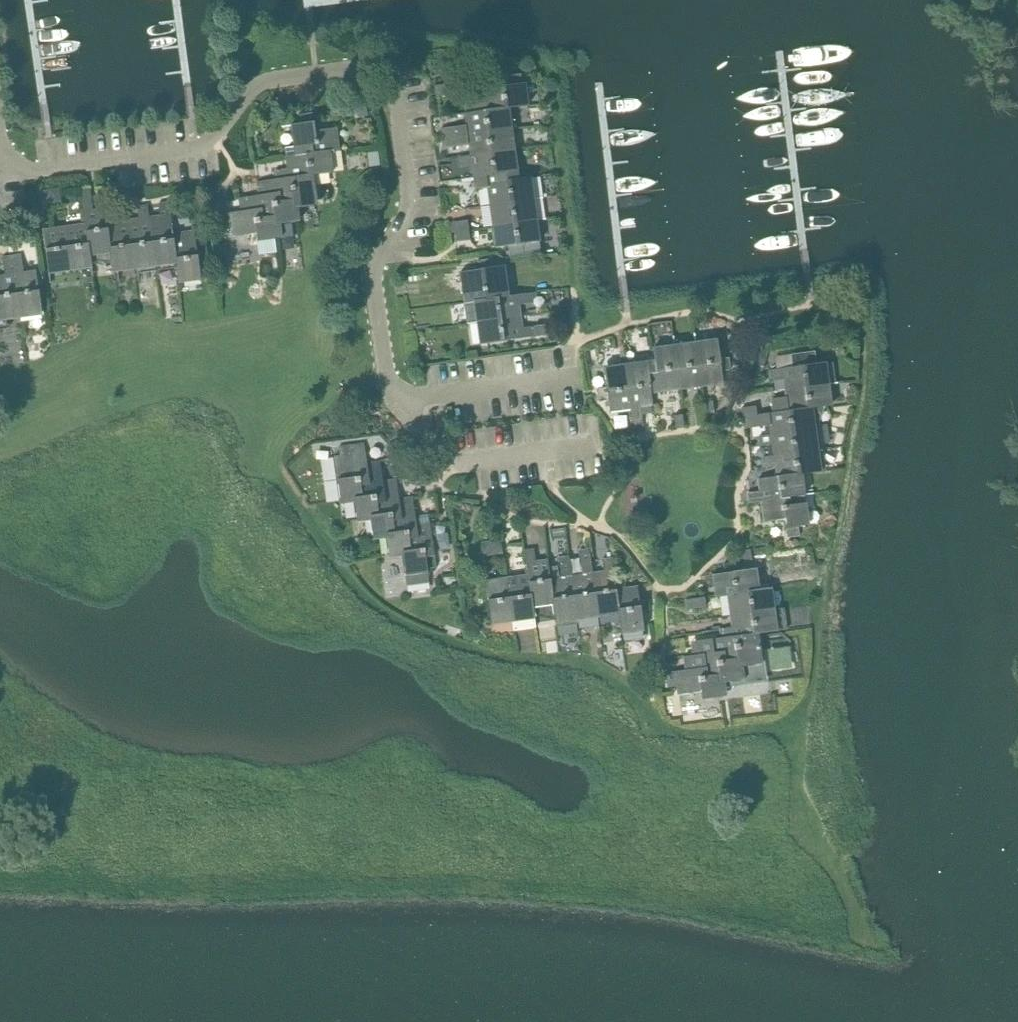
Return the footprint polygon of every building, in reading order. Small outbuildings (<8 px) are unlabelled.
[(493,89),(480,90),(483,112),(509,108),(528,105),(525,84),(521,85),(520,76),(506,78),(492,80),(493,89)] [(483,112),(464,115),(465,126),(466,135),(512,129),(509,110),(509,108),(483,112)] [(301,124),(290,126),(293,148),(338,142),(336,129),(315,132),(313,123),(312,115),(300,116),(301,124)] [(454,128),(440,130),(442,149),(468,145),(469,156),(515,150),(512,129),(466,135),(456,137),(454,128)] [(293,148),(284,150),(285,158),(286,170),(331,163),(330,153),(339,151),(338,142),(293,148)] [(469,156),(457,158),(459,168),(471,166),(472,178),(518,172),(515,150),(469,156)] [(379,166),(377,152),(365,153),(367,168),(379,166)] [(276,180),(255,183),(257,196),(275,194),(277,204),(297,201),(298,209),(317,206),(314,184),(313,177),(333,174),(331,163),(286,170),(275,171),(276,180)] [(518,172),(472,178),(474,190),(486,188),(489,207),(534,200),(531,178),(519,180),(518,172)] [(40,192),(42,206),(63,204),(61,190),(40,192)] [(257,196),(238,199),(239,212),(258,209),(259,219),(279,216),(280,225),(292,224),(299,223),(298,209),(297,201),(277,204),(275,194),(257,196)] [(91,199),(82,200),(86,226),(90,258),(110,255),(107,228),(105,210),(93,211),(91,199)] [(534,200),(489,207),(490,219),(492,234),(538,228),(536,212),(534,200)] [(159,216),(149,218),(156,268),(178,265),(174,239),(168,203),(158,204),(159,216)] [(138,219),(128,220),(135,271),(156,268),(149,218),(148,206),(136,208),(138,219)] [(240,212),(221,215),(223,230),(231,228),(232,238),(256,234),(259,256),(276,253),(274,240),(293,237),(292,224),(280,225),(279,216),(259,219),(258,209),(239,212),(240,212)] [(118,227),(107,228),(110,255),(112,274),(135,271),(128,220),(127,214),(117,215),(118,227)] [(454,233),(469,231),(467,221),(452,223),(454,233)] [(64,229),(42,232),(45,251),(48,275),(70,272),(92,269),(90,258),(86,226),(64,229)] [(538,228),(492,234),(495,249),(508,247),(509,256),(521,254),(533,253),(532,244),(540,243),(538,228)] [(194,237),(174,239),(178,265),(180,284),(201,281),(198,261),(207,260),(205,248),(196,249),(194,237)] [(482,279),(461,282),(463,303),(509,297),(508,290),(504,266),(493,268),(492,260),(480,261),(481,270),(482,279)] [(22,261),(12,262),(20,319),(42,317),(35,271),(24,272),(22,261)] [(20,319),(12,262),(2,263),(4,276),(0,277),(0,322),(20,319)] [(509,297),(463,303),(463,304),(473,303),(474,311),(464,312),(466,324),(476,323),(521,317),(520,305),(537,303),(535,293),(509,297)] [(521,317),(476,323),(478,345),(542,337),(547,336),(545,325),(540,326),(523,328),(521,317)] [(717,340),(694,343),(700,388),(723,385),(722,372),(720,359),(717,340)] [(692,343),(673,346),(679,391),(699,388),(700,388),(694,343),(692,343)] [(653,361),(646,362),(651,394),(675,391),(679,391),(673,346),(668,346),(652,349),(653,361)] [(792,368),(768,371),(769,381),(782,380),(783,385),(784,393),(829,387),(826,363),(816,364),(814,352),(791,355),(792,368)] [(728,358),(720,359),(722,372),(729,370),(728,358)] [(646,362),(623,365),(630,410),(632,423),(642,421),(640,408),(652,407),(651,394),(646,362)] [(606,389),(597,390),(599,402),(608,401),(609,413),(630,410),(623,365),(603,367),(606,389)] [(829,387),(784,393),(784,398),(786,412),(786,413),(812,410),(832,407),(829,387)] [(704,404),(705,411),(705,412),(713,411),(712,402),(704,404)] [(755,407),(741,409),(743,430),(769,426),(770,435),(758,437),(759,447),(771,446),(773,456),(818,450),(815,429),(812,410),(786,413),(757,417),(755,407)] [(706,427),(704,411),(693,412),(696,428),(706,427)] [(672,415),(674,430),(683,429),(681,414),(672,415)] [(339,457),(333,457),(337,481),(340,506),(354,504),(361,503),(358,483),(369,481),(366,464),(364,444),(349,446),(338,448),(339,457)] [(773,456),(761,458),(762,468),(773,467),(775,477),(802,474),(821,471),(818,450),(773,456)] [(361,503),(354,504),(356,523),(370,522),(377,521),(374,501),(385,499),(383,481),(382,481),(379,462),(366,464),(369,481),(358,483),(361,503)] [(758,492),(746,493),(747,503),(760,502),(789,498),(805,496),(802,474),(775,477),(756,480),(758,492)] [(377,521),(370,522),(372,541),(386,539),(393,538),(390,518),(401,517),(399,500),(396,479),(383,481),(385,499),(374,501),(377,521)] [(393,538),(386,539),(389,559),(402,557),(409,556),(406,536),(418,535),(415,517),(413,498),(399,500),(401,517),(390,518),(393,538)] [(789,498),(760,502),(762,523),(783,520),(784,530),(786,530),(787,538),(799,537),(798,528),(809,526),(806,504),(790,506),(789,498)] [(409,556),(402,557),(406,586),(429,582),(425,559),(434,557),(428,515),(415,517),(418,535),(406,536),(409,556)] [(557,529),(551,530),(552,539),(564,538),(563,530),(563,529),(557,529)] [(502,556),(501,539),(482,540),(483,557),(502,556)] [(764,548),(752,549),(754,559),(765,557),(764,548)] [(534,550),(523,551),(526,575),(530,608),(552,605),(549,579),(547,560),(535,562),(534,550)] [(750,550),(734,552),(736,563),(751,561),(750,550)] [(581,575),(572,576),(578,622),(599,619),(593,573),(590,554),(579,555),(581,575)] [(560,578),(549,579),(552,605),(555,625),(578,622),(572,576),(569,556),(558,558),(560,578)] [(603,572),(593,573),(599,619),(619,616),(616,589),(612,558),(601,559),(603,572)] [(724,574),(711,575),(714,596),(726,595),(759,590),(757,570),(736,572),(735,563),(723,565),(724,574)] [(526,575),(505,578),(512,623),(532,620),(530,608),(526,575)] [(505,578),(484,581),(491,626),(512,623),(505,578)] [(637,586),(616,589),(619,616),(621,635),(622,635),(623,643),(642,641),(641,632),(643,632),(641,611),(649,610),(648,598),(639,599),(637,586)] [(759,590),(726,595),(729,616),(775,610),(772,589),(759,590)] [(704,598),(689,600),(691,610),(706,608),(704,598)] [(730,628),(719,630),(720,639),(758,635),(778,632),(787,631),(784,609),(775,610),(729,616),(730,628)] [(720,639),(700,642),(702,655),(719,652),(720,663),(732,661),(733,669),(742,668),(762,665),(759,642),(758,635),(720,639)] [(702,655),(682,657),(683,671),(701,669),(702,679),(714,677),(715,685),(724,684),(744,681),(742,668),(733,669),(732,661),(720,663),(719,652),(702,655)] [(683,671),(669,673),(670,687),(674,686),(676,695),(700,692),(701,701),(726,697),(724,684),(715,685),(714,677),(702,679),(701,669),(683,671)]
